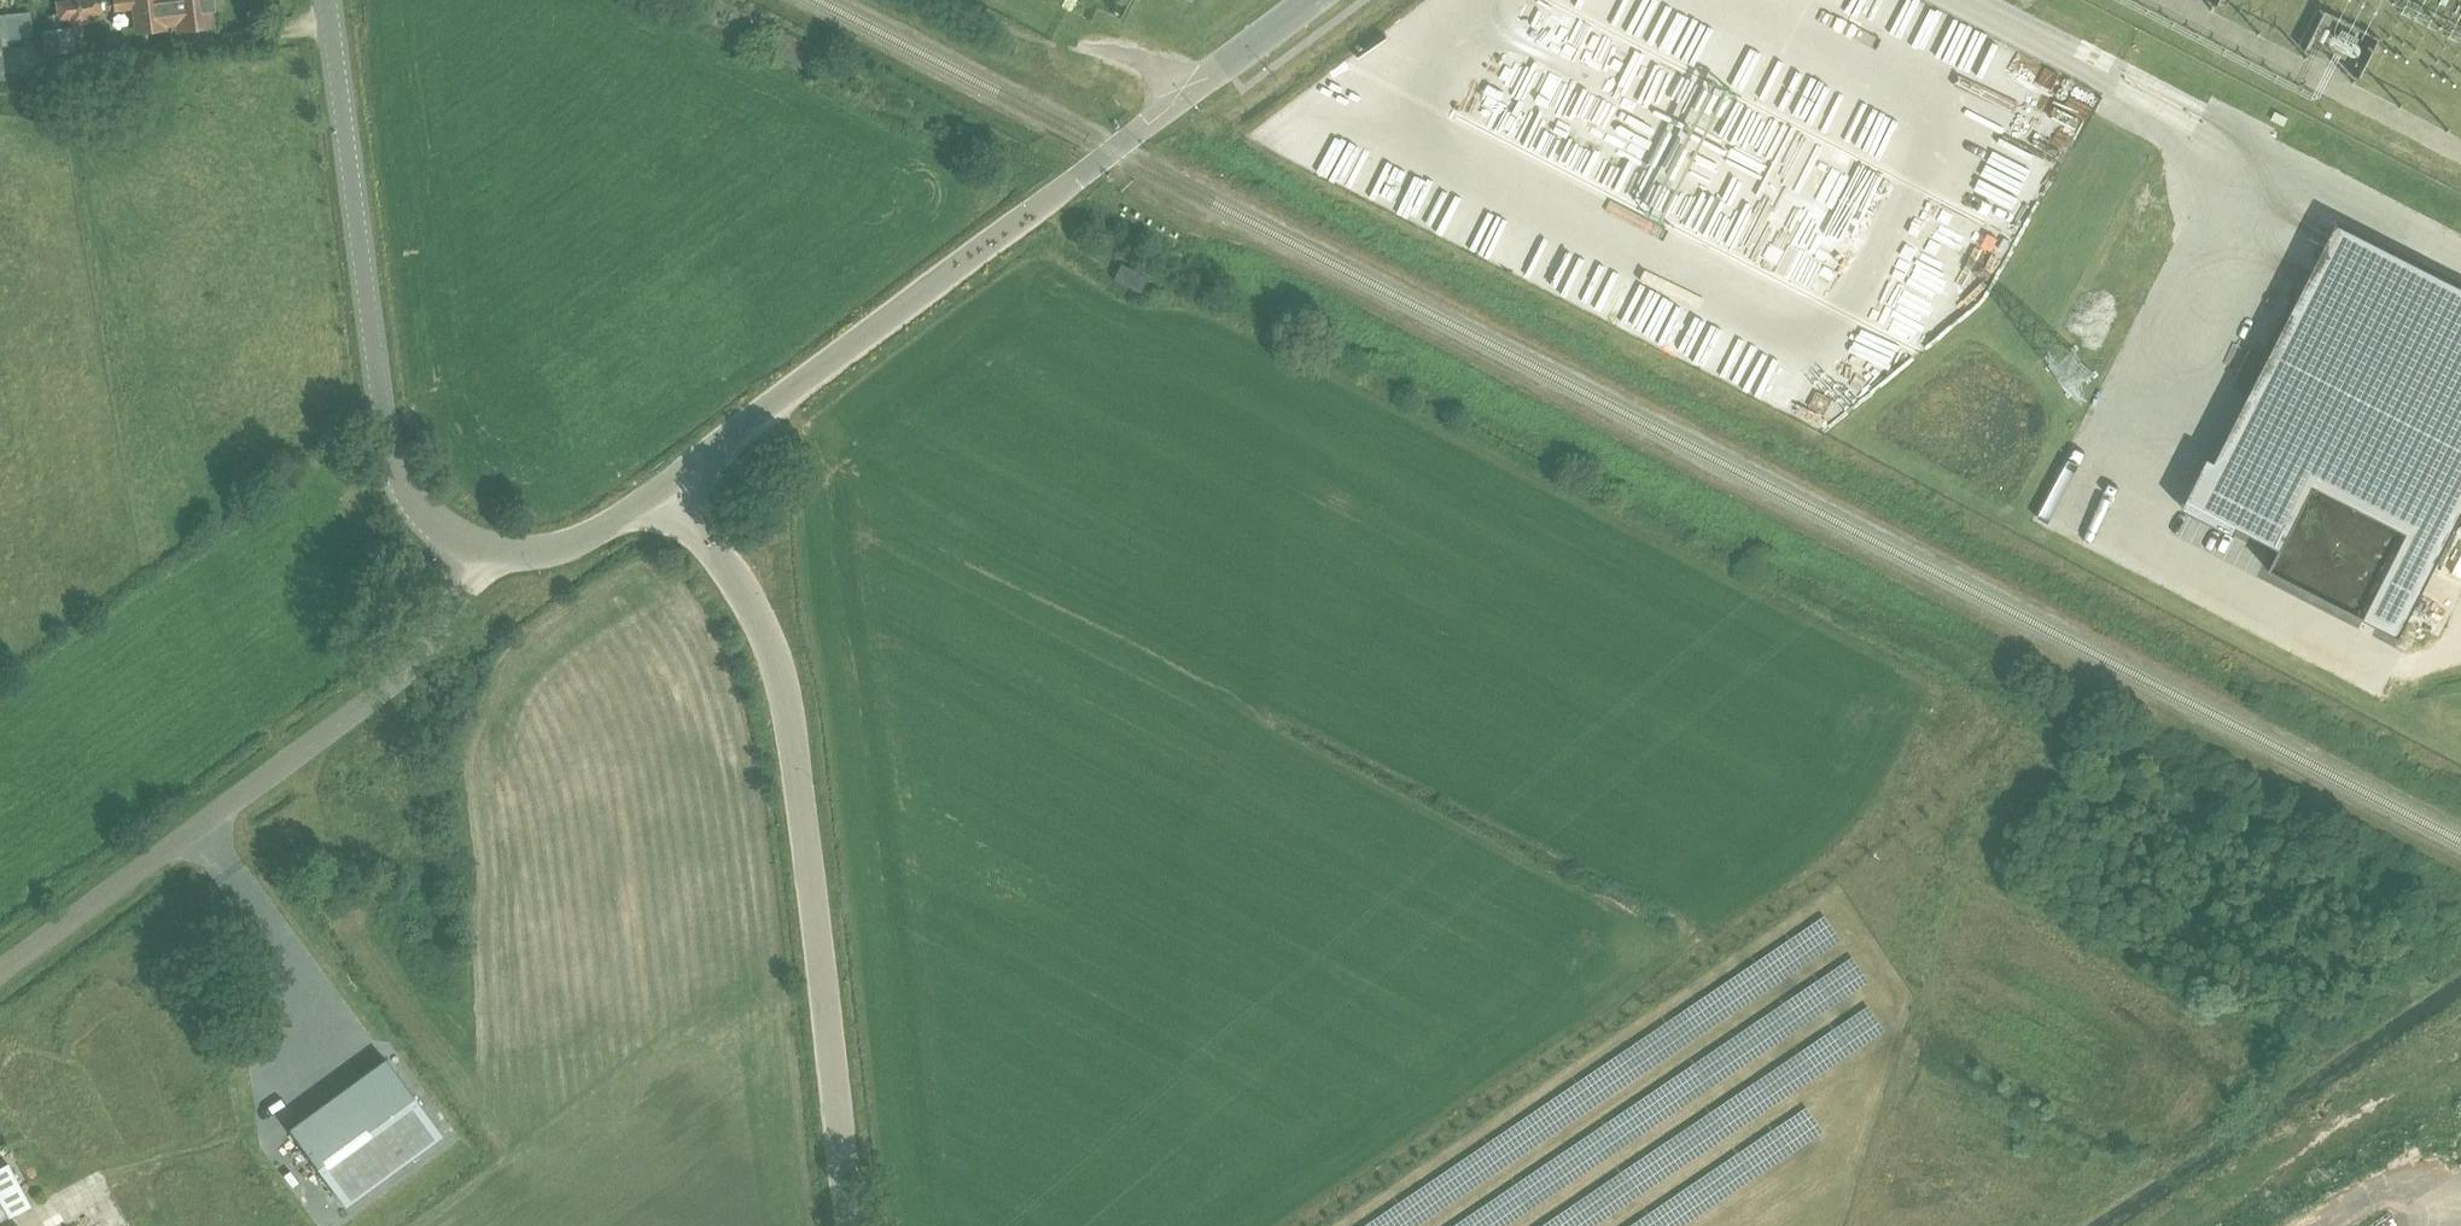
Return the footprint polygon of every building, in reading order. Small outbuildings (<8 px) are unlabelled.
[(43,32),(45,54),(76,50),(73,28),(72,28),(71,25),(91,23),(90,17),(103,15),(101,0),(61,0),(55,1),(57,19),(46,21),(47,31),(43,32)] [(116,10),(134,8),(137,33),(166,29),(166,27),(177,25),(178,32),(215,28),(211,0),(115,0),(116,10)] [(19,12),(0,14),(0,42),(34,38),(31,10),(19,12)] [(2183,510),(2235,536),(2239,529),(2280,549),(2269,571),(2399,637),(2460,516),(2460,288),(2338,225),(2217,462),(2209,458),(2183,510)] [(1140,293),(1148,278),(1121,264),(1113,279),(1140,293)] [(346,1207),(443,1136),(386,1058),(289,1129),(346,1207)]
